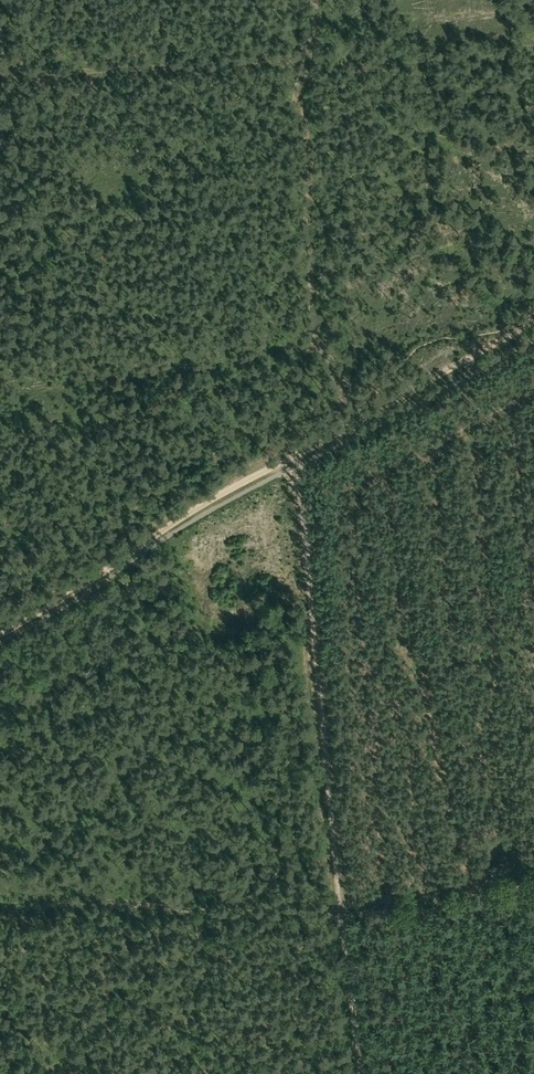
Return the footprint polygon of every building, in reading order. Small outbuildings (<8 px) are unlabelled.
[(123,572),(116,576),(118,581),(125,577),(123,572)] [(99,589),(81,598),(84,605),(102,596),(99,589)] [(44,623),(32,627),(34,635),(46,631),(44,623)]
